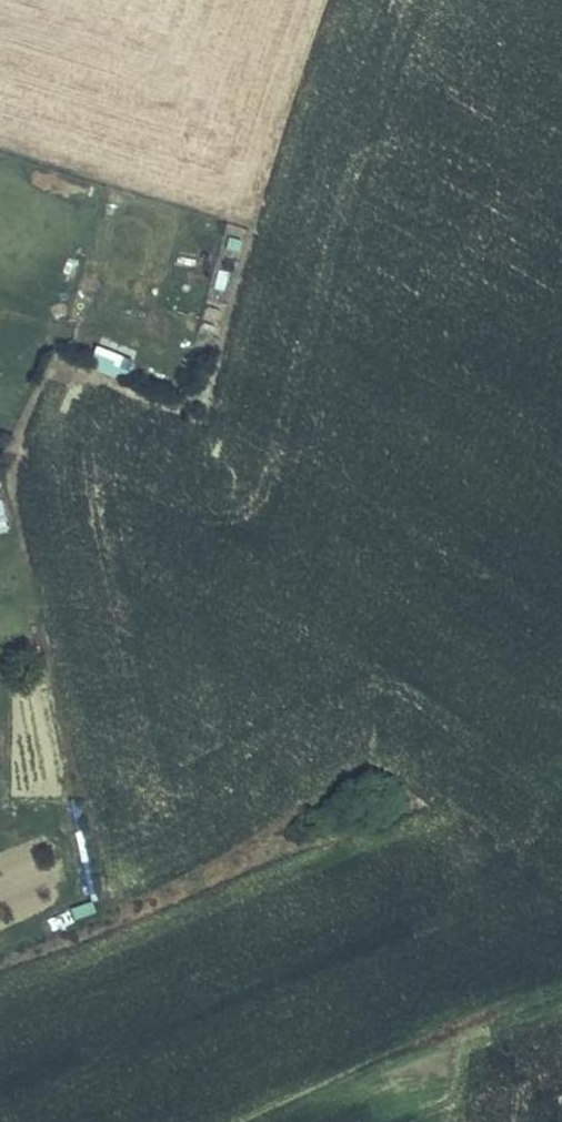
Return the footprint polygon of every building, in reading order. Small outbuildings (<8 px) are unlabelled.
[(130,375),(132,353),(97,350),(95,372),(130,375)]
